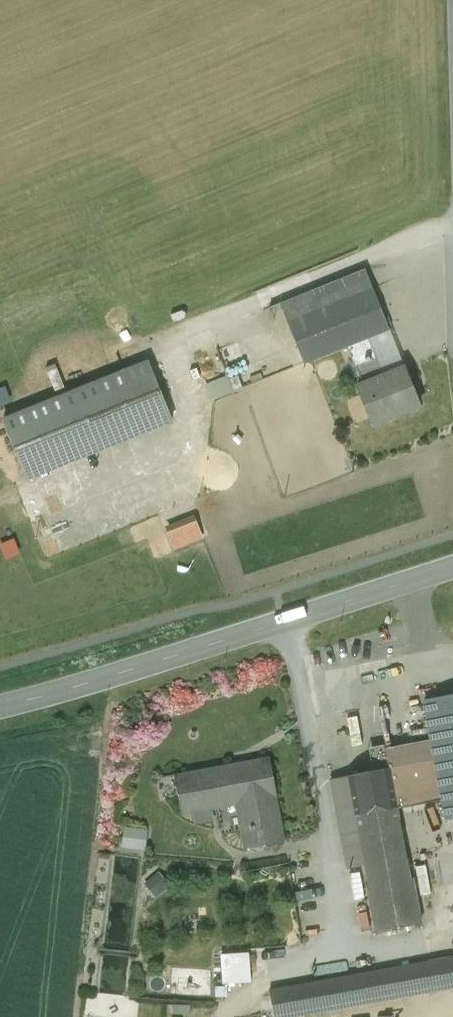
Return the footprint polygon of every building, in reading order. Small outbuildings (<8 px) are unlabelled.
[(366,271),(280,306),(304,364),(346,347),(390,330),(366,271)] [(390,330),(346,347),(362,386),(405,368),(390,330)] [(241,370),(246,369),(241,346),(222,350),(231,388),(244,385),(241,370)] [(149,363),(5,420),(29,480),(173,422),(149,363)] [(362,386),(357,388),(372,425),(420,405),(405,368),(362,386)] [(210,400),(233,393),(227,375),(204,383),(210,400)] [(196,519),(165,531),(173,551),(204,538),(196,519)] [(425,701),(448,819),(452,818),(452,696),(425,701)] [(429,741),(386,749),(390,768),(398,808),(440,800),(429,741)] [(269,760),(177,777),(184,813),(194,811),(197,822),(212,819),(210,808),(239,802),(247,848),(283,841),(274,796),(276,795),(269,760)] [(398,808),(390,768),(349,776),(355,808),(338,811),(344,845),(362,842),(371,886),(368,887),(376,932),(422,923),(413,878),(410,879),(397,808),(398,808)] [(147,849),(148,827),(123,825),(122,847),(147,849)] [(145,883),(156,897),(171,885),(159,871),(145,883)] [(250,953),(222,955),(224,984),(252,982),(250,953)] [(270,991),(275,1016),(285,1016),(452,986),(452,958),(270,991)]
